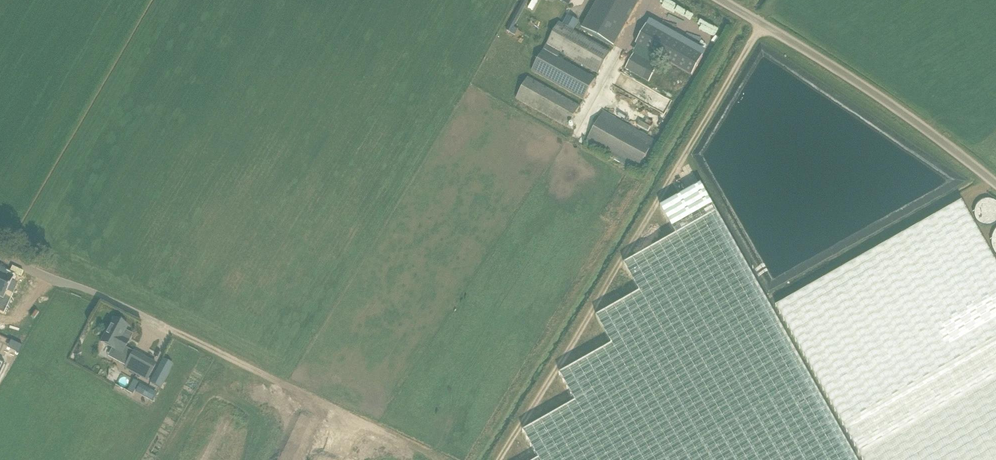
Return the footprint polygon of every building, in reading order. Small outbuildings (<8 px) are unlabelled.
[(510,25),(514,28),(529,0),(528,0),(523,0),(510,25)] [(582,30),(613,47),(640,0),(599,0),(582,30)] [(664,3),(679,12),(682,6),(671,0),(666,0),(664,3)] [(611,53),(559,24),(531,72),(583,101),(595,79),(558,58),(561,53),(598,74),(611,53)] [(646,26),(635,45),(692,77),(703,57),(646,26)] [(649,81),(657,67),(633,54),(625,68),(649,81)] [(579,107),(528,78),(516,99),(566,128),(579,107)] [(639,132),(603,112),(588,140),(641,169),(653,147),(656,141),(639,132)] [(701,184),(663,205),(679,233),(626,263),(642,291),(598,316),(614,344),(561,373),(577,401),(524,431),(540,459),(539,459),(857,459),(701,184)] [(995,216),(995,206),(980,200),(977,209),(995,216)] [(776,307),(843,424),(863,459),(995,459),(995,265),(961,202),(776,307)] [(3,314),(12,295),(7,292),(13,278),(0,273),(0,313),(3,314)] [(122,354),(124,350),(129,341),(121,338),(127,327),(113,320),(109,329),(101,343),(122,354)] [(72,358),(91,369),(96,361),(76,350),(72,358)] [(128,364),(124,371),(146,384),(155,368),(144,361),(139,371),(128,364)] [(172,367),(163,362),(151,384),(160,389),(172,367)] [(138,384),(134,382),(127,393),(132,395),(138,384)] [(157,394),(141,386),(136,394),(152,403),(157,394)]
